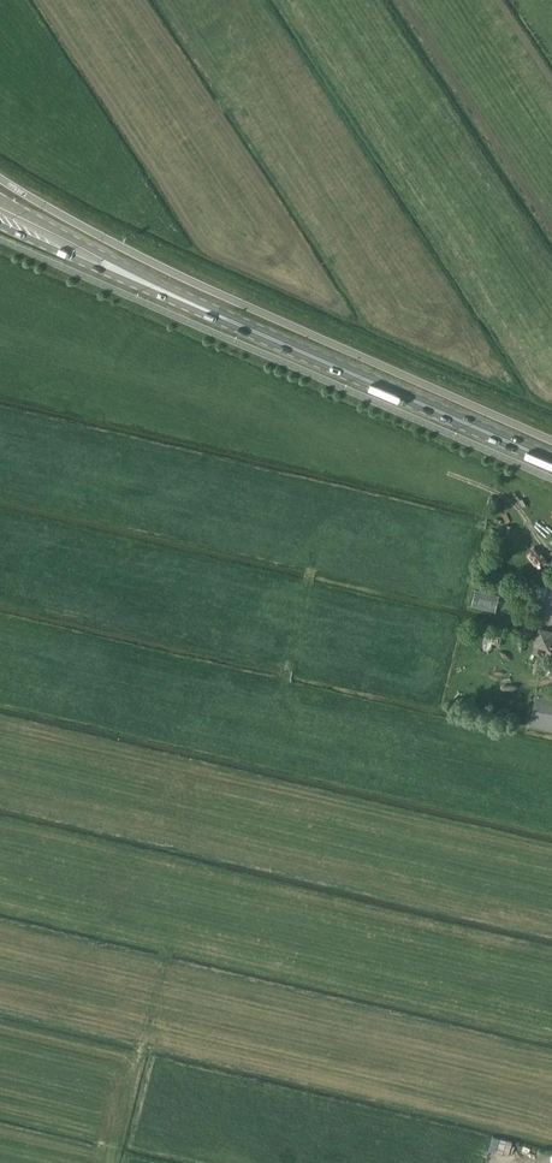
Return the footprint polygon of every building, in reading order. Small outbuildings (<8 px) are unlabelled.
[(537,621),(539,622),(548,624),(549,622),(549,621),(551,622),(551,574),(550,573),(546,587),(543,597),(542,601),(537,621)] [(500,595),(476,590),(472,606),(496,612),(500,595)] [(550,647),(551,639),(551,627),(540,623),(534,642),(550,647)] [(542,653),(544,645),(535,643),(533,651),(542,653)] [(536,688),(529,723),(551,728),(551,691),(536,688)]
